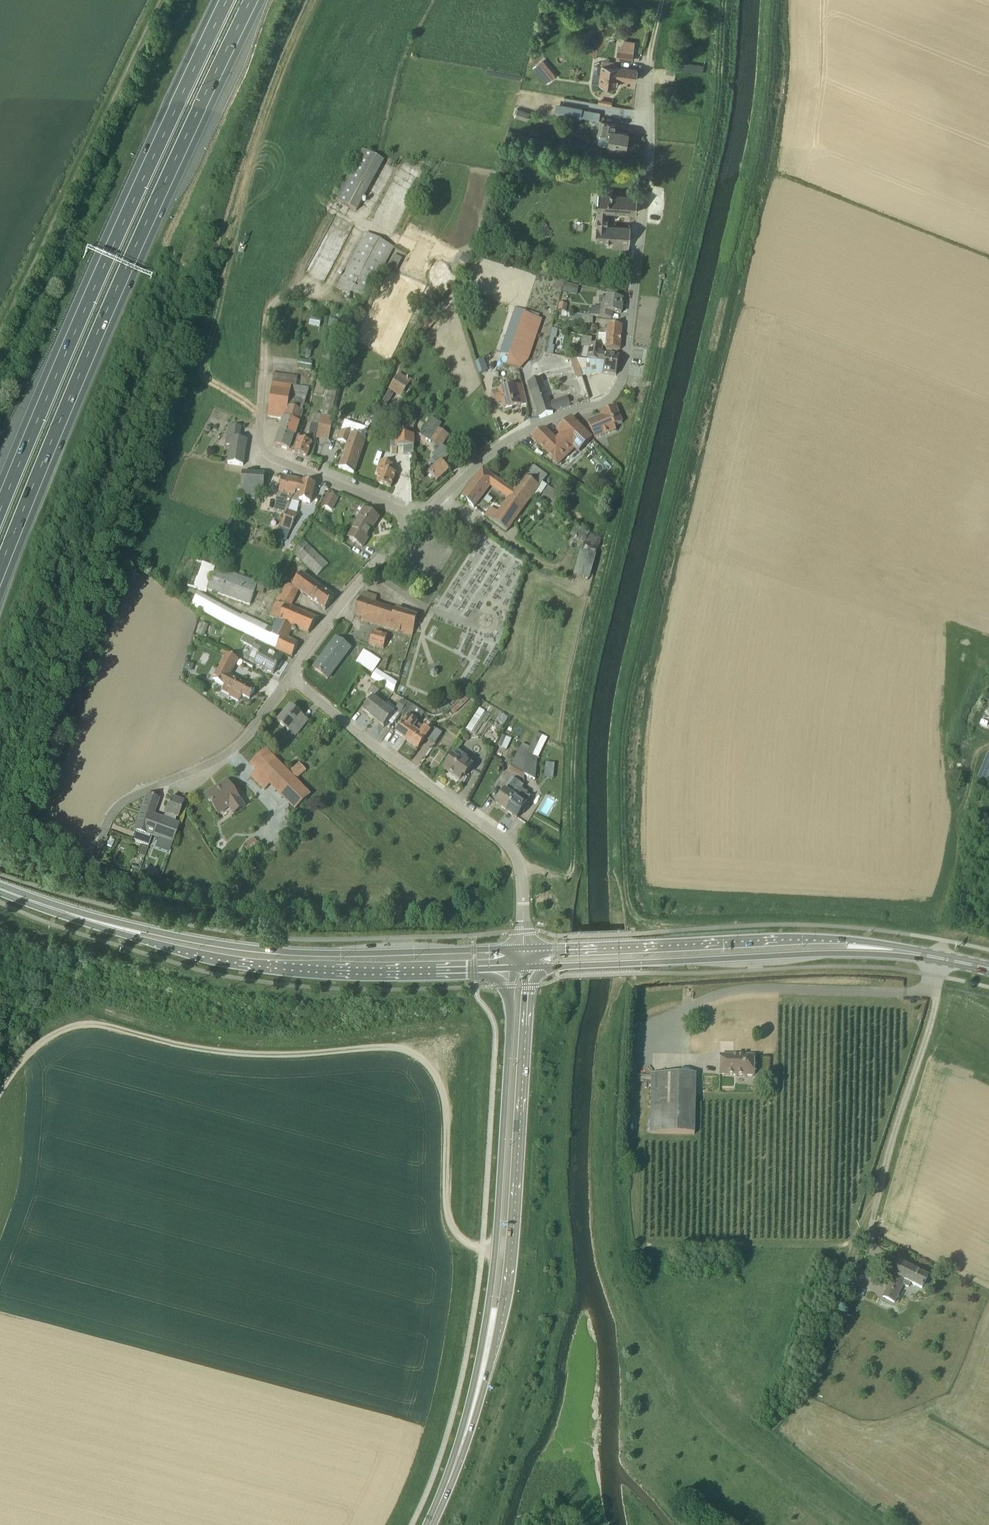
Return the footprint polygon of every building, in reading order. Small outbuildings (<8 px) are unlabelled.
[(634,43),(624,42),(624,47),(619,46),(617,59),(632,61),(634,43)] [(613,61),(603,60),(599,84),(616,87),(618,77),(637,80),(638,70),(613,66),(613,61)] [(681,63),(681,71),(703,72),(703,64),(681,63)] [(549,68),(544,71),(550,79),(552,77),(553,78),(555,76),(549,68)] [(581,117),(582,108),(561,105),(560,113),(581,117)] [(515,117),(524,120),(526,116),(527,111),(517,108),(515,117)] [(617,131),(618,124),(601,121),(598,136),(609,138),(608,145),(626,148),(628,133),(617,131)] [(335,200),(356,211),(383,161),(361,150),(335,200)] [(389,196),(410,203),(422,169),(405,163),(403,168),(407,169),(403,180),(396,177),(389,196)] [(596,240),(629,242),(630,242),(631,227),(608,226),(609,211),(637,213),(638,195),(599,193),(598,210),(597,210),(596,226),(596,240)] [(337,288),(365,303),(394,247),(366,233),(337,288)] [(388,268),(389,268),(396,272),(401,264),(403,259),(395,254),(388,268)] [(540,266),(538,274),(554,278),(555,274),(545,271),(546,267),(540,266)] [(563,292),(570,293),(572,284),(565,282),(563,292)] [(613,318),(614,312),(623,313),(625,300),(600,296),(599,308),(592,307),(591,316),(613,318)] [(560,303),(559,310),(567,311),(568,304),(560,303)] [(500,352),(510,355),(524,313),(525,311),(515,307),(500,352)] [(510,355),(507,365),(520,369),(529,359),(543,319),(524,313),(510,355)] [(320,327),(322,319),(311,317),(309,325),(320,327)] [(340,321),(330,319),(328,327),(338,329),(340,321)] [(623,326),(609,324),(608,329),(605,329),(605,334),(608,334),(606,349),(621,351),(623,326)] [(547,352),(554,354),(556,347),(560,348),(564,331),(553,328),(547,352)] [(620,357),(602,353),(604,346),(591,344),(592,338),(583,337),(581,347),(584,347),(582,358),(605,362),(604,373),(617,375),(620,357)] [(339,356),(336,370),(342,371),(342,368),(347,370),(350,358),(339,356)] [(576,377),(582,375),(578,360),(570,358),(576,377)] [(314,362),(299,359),(298,368),(312,370),(314,362)] [(484,359),(476,362),(479,374),(488,371),(484,359)] [(401,397),(411,381),(400,373),(388,389),(401,397)] [(275,374),(274,384),(268,417),(284,419),(285,418),(301,423),(305,412),(303,412),(310,388),(295,386),(296,377),(275,374)] [(569,406),(567,398),(550,404),(545,388),(542,380),(539,381),(539,379),(528,382),(532,392),(541,418),(554,413),(553,412),(569,406)] [(523,384),(500,389),(492,392),(495,403),(503,401),(505,409),(528,404),(523,384)] [(317,439),(329,441),(335,420),(332,419),(338,391),(329,389),(322,416),(317,439)] [(386,407),(394,395),(389,392),(381,404),(386,407)] [(622,423),(615,408),(607,411),(608,414),(587,423),(595,439),(616,430),(614,427),(622,423)] [(312,424),(308,442),(301,439),(296,452),(308,457),(313,444),(315,445),(319,425),(322,415),(316,413),(313,424),(312,424)] [(296,437),(297,435),(301,423),(285,418),(284,419),(280,432),(296,437)] [(431,442),(440,429),(441,427),(443,424),(432,418),(421,435),(431,442)] [(558,431),(562,435),(556,441),(545,429),(532,437),(559,466),(577,450),(579,452),(592,439),(571,418),(558,431)] [(225,445),(230,446),(227,463),(243,465),(247,439),(241,438),(242,427),(228,424),(225,445)] [(441,448),(449,435),(440,429),(431,442),(441,448)] [(362,438),(364,433),(360,431),(358,436),(342,431),(339,441),(348,444),(340,468),(354,473),(367,439),(362,438)] [(301,439),(302,436),(297,435),(296,437),(280,432),(276,446),(296,452),(301,439)] [(396,446),(404,446),(405,454),(414,454),(414,446),(415,446),(415,435),(396,435),(396,446)] [(435,456),(423,469),(427,473),(430,473),(438,482),(450,470),(441,461),(440,462),(435,456)] [(390,471),(393,464),(382,460),(377,473),(381,474),(378,483),(392,487),(397,474),(390,471)] [(515,491),(530,502),(549,476),(534,465),(515,491)] [(512,525),(515,521),(530,502),(515,491),(483,469),(462,498),(474,507),(490,485),(508,500),(499,513),(490,510),(485,516),(508,531),(512,525)] [(262,496),(263,473),(243,472),(241,495),(262,496)] [(288,510),(292,498),(294,499),(297,492),(299,482),(299,481),(283,477),(279,493),(274,509),(287,512),(288,510)] [(605,494),(606,494),(613,487),(613,486),(605,478),(597,486),(605,494)] [(297,492),(294,499),(310,503),(315,484),(304,481),(304,483),(299,482),(297,492)] [(548,486),(540,498),(557,508),(561,501),(555,497),(558,492),(548,486)] [(332,510),(339,497),(331,493),(324,506),(332,510)] [(369,539),(364,535),(368,529),(371,531),(380,518),(364,507),(358,515),(361,517),(347,537),(363,548),(369,539)] [(288,510),(287,512),(282,526),(291,530),(297,513),(288,510)] [(603,539),(591,532),(576,525),(571,536),(584,543),(581,551),(574,576),(590,580),(597,555),(596,555),(600,547),(603,539)] [(478,530),(473,526),(468,534),(473,538),(478,530)] [(318,576),(318,575),(329,565),(303,539),(294,554),(318,576)] [(207,592),(208,590),(216,567),(213,566),(206,563),(197,560),(195,560),(187,585),(201,590),(207,592)] [(258,582),(216,567),(208,590),(249,605),(255,591),(258,582)] [(301,573),(293,585),(299,590),(325,610),(334,597),(301,573)] [(309,634),(319,619),(289,608),(299,590),(293,585),(292,586),(287,583),(281,594),(280,593),(270,616),(276,619),(293,627),(309,634)] [(288,638),(293,627),(276,619),(272,628),(243,614),(242,616),(199,593),(191,605),(191,606),(201,611),(236,630),(258,640),(263,643),(271,647),(292,656),(299,643),(288,638)] [(417,624),(419,617),(419,616),(361,598),(356,615),(364,617),(362,621),(413,636),(417,624)] [(202,623),(198,635),(205,637),(209,625),(202,623)] [(384,649),(388,635),(374,631),(370,645),(384,649)] [(281,661),(285,655),(263,643),(258,640),(257,642),(245,635),(242,641),(253,648),(253,649),(254,649),(250,657),(256,660),(254,664),(274,675),(278,667),(279,668),(283,662),(281,661)] [(329,679),(351,649),(338,638),(315,668),(329,679)] [(374,672),(382,661),(365,650),(357,662),(374,672)] [(239,659),(227,653),(213,679),(224,685),(221,690),(239,700),(242,694),(250,699),(256,689),(239,679),(231,675),(239,659)] [(400,676),(406,660),(391,655),(385,671),(400,676)] [(395,693),(398,682),(378,670),(372,679),(395,693)] [(370,693),(371,693),(376,697),(384,687),(378,683),(370,693)] [(452,710),(455,714),(473,697),(469,693),(452,710)] [(363,711),(373,719),(384,705),(374,697),(363,711)] [(409,703),(403,699),(395,711),(400,715),(401,713),(409,703)] [(407,717),(396,733),(406,741),(407,740),(414,729),(419,723),(418,723),(425,713),(418,708),(409,703),(401,713),(407,717)] [(384,727),(395,713),(384,705),(373,719),(384,727)] [(468,729),(475,732),(486,710),(479,707),(468,729)] [(296,736),(308,721),(302,716),(301,718),(290,708),(279,721),(296,736)] [(988,735),(988,715),(986,714),(980,732),(988,735)] [(407,740),(406,741),(419,750),(431,731),(425,727),(424,726),(420,733),(415,730),(414,729),(407,740)] [(436,728),(429,740),(435,744),(443,733),(436,728)] [(537,732),(529,749),(525,757),(525,774),(536,780),(539,758),(534,756),(544,736),(537,732)] [(503,735),(498,746),(507,750),(512,739),(503,735)] [(511,766),(525,774),(525,757),(529,749),(522,745),(511,766)] [(272,784),(297,810),(312,796),(267,749),(252,764),(258,771),(252,776),(266,790),(272,784)] [(988,783),(988,753),(987,752),(976,778),(988,783)] [(463,759),(461,762),(454,757),(445,769),(461,780),(464,775),(466,776),(473,766),(463,759)] [(546,761),(545,777),(554,778),(554,761),(546,761)] [(297,779),(307,771),(300,762),(290,771),(297,779)] [(214,789),(207,794),(220,814),(230,806),(235,814),(246,806),(230,783),(216,792),(214,789)] [(507,810),(517,797),(512,793),(516,787),(512,784),(508,790),(505,788),(501,794),(502,796),(497,803),(507,810)] [(133,832),(152,838),(160,818),(155,816),(161,800),(147,795),(133,832)] [(523,801),(517,797),(507,810),(519,818),(523,812),(524,813),(530,806),(527,804),(531,799),(527,795),(523,801)] [(170,798),(163,819),(160,818),(152,838),(172,845),(179,825),(176,824),(177,820),(180,821),(186,804),(170,798)] [(721,1055),(721,1075),(755,1075),(755,1056),(721,1055)] [(697,1074),(653,1073),(651,1133),(696,1133),(696,1084),(697,1074)] [(705,1078),(705,1088),(719,1087),(718,1077),(705,1078)] [(910,1287),(911,1284),(923,1289),(929,1277),(901,1263),(884,1298),(896,1303),(905,1285),(910,1287)] [(855,1297),(858,1286),(849,1283),(846,1294),(850,1295),(848,1299),(854,1301),(855,1297)]
